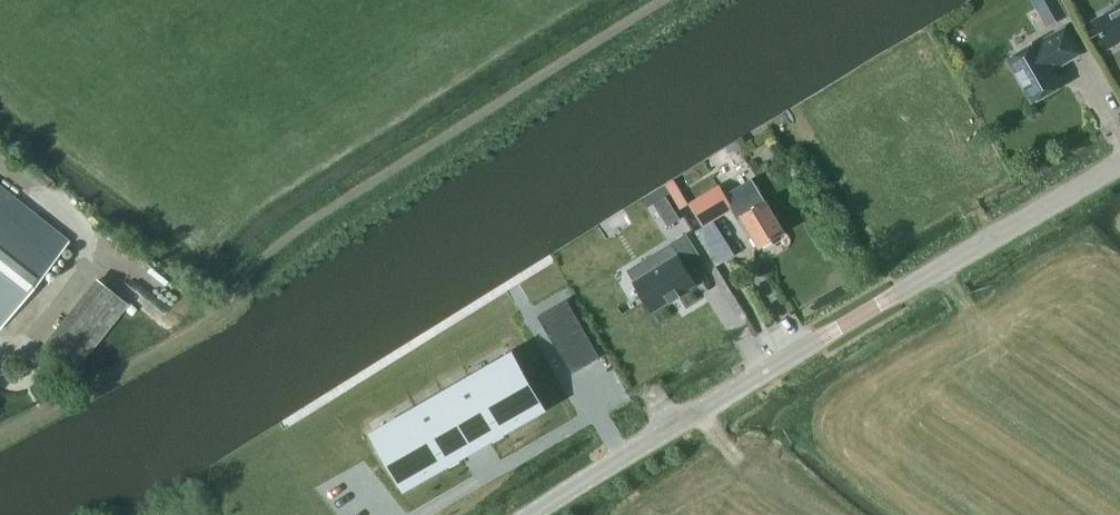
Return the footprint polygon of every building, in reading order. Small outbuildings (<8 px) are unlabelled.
[(1068,15),(1060,0),(1048,0),(1035,7),(1047,27),(1068,15)] [(1116,5),(1117,7),(1093,20),(1108,47),(1119,41),(1119,3),(1116,5)] [(1081,53),(1065,26),(1037,42),(1037,41),(1008,58),(1032,101),(1061,85),(1053,69),(1081,53)] [(765,201),(757,188),(751,178),(725,194),(719,185),(691,202),(704,225),(733,208),(731,205),(744,197),(751,209),(741,215),(760,246),(784,231),(766,201),(765,201)] [(67,241),(0,187),(0,326),(67,241)] [(688,204),(681,192),(674,197),(680,208),(688,204)] [(666,197),(653,205),(668,228),(680,220),(666,197)] [(705,262),(686,232),(671,242),(678,253),(633,281),(651,311),(669,300),(670,302),(671,301),(670,299),(678,295),(679,296),(680,295),(680,294),(697,283),(690,272),(705,262)] [(73,372),(128,304),(94,277),(39,345),(73,372)] [(538,316),(571,374),(600,357),(567,299),(538,316)] [(505,353),(372,435),(402,483),(535,401),(505,353)]
